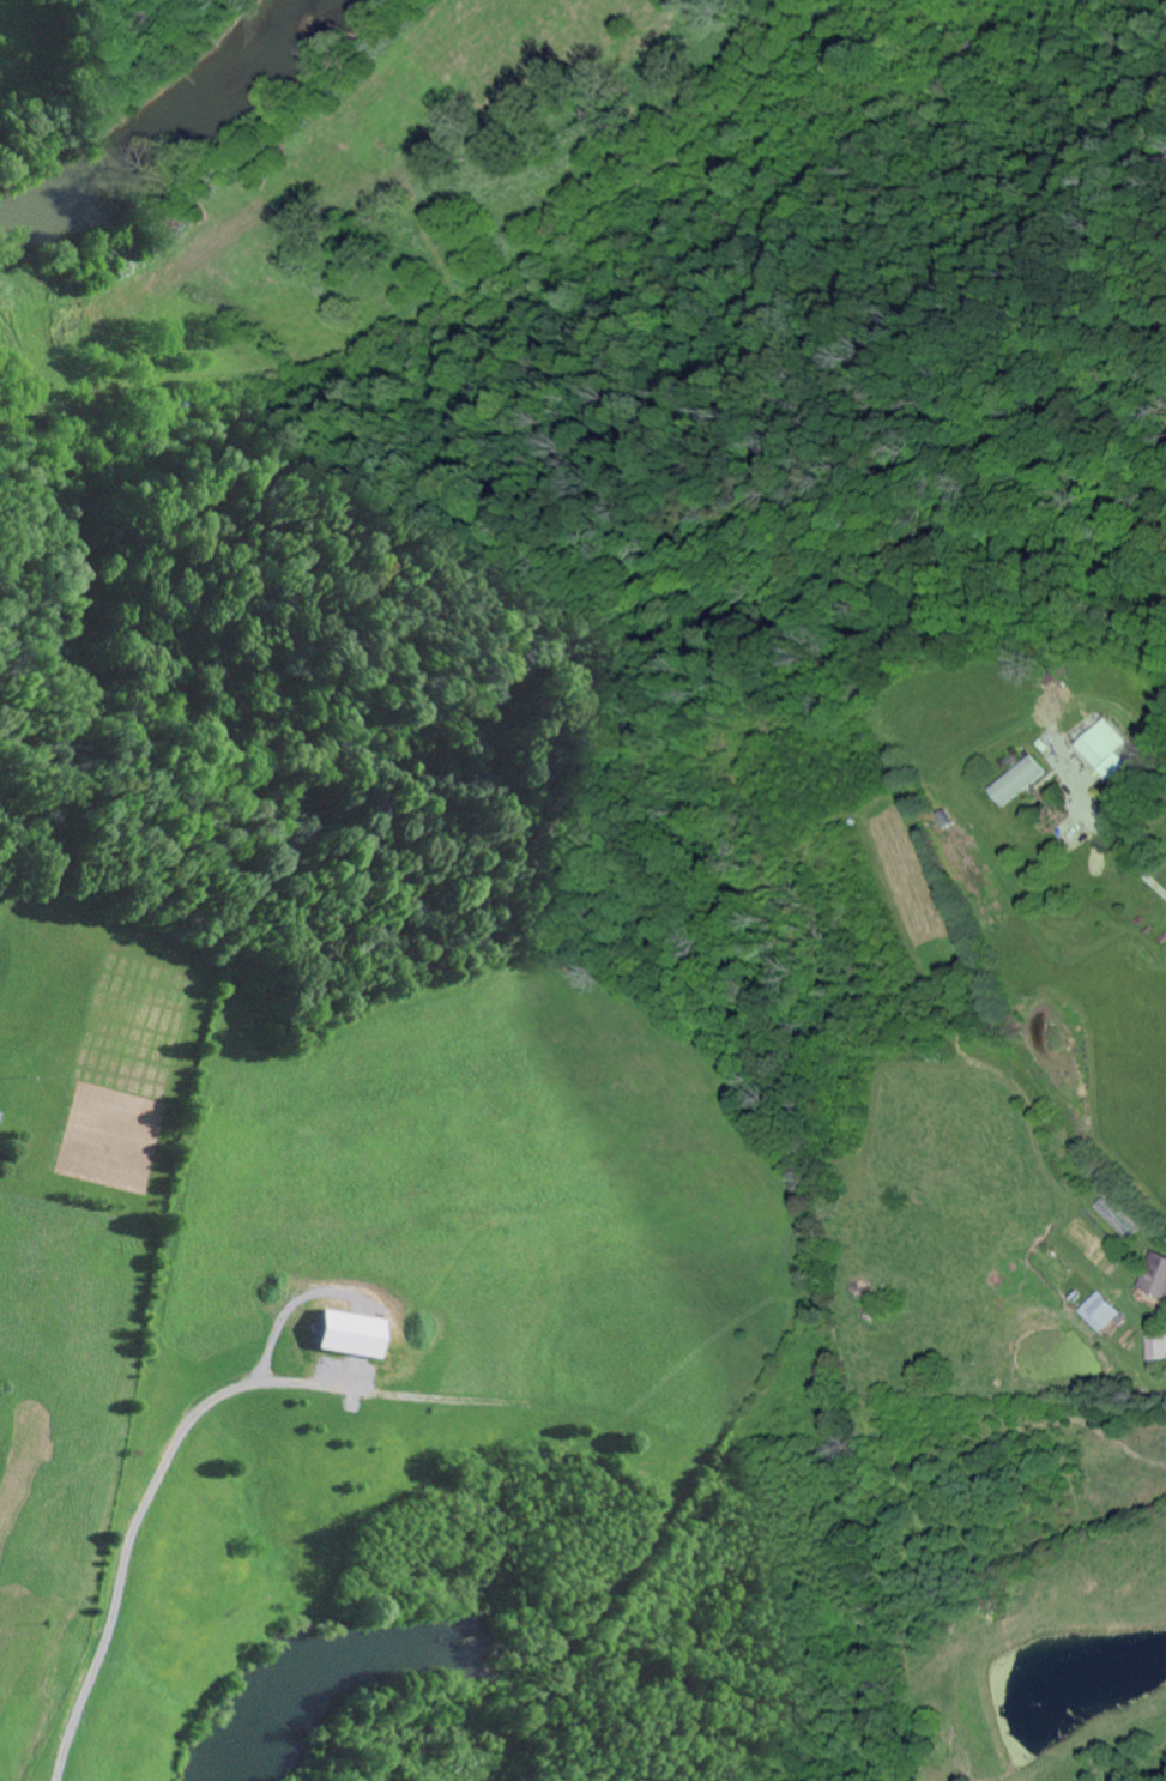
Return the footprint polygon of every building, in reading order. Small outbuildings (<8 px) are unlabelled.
[(1109,781),(1127,764),(1117,753),(1128,742),(1107,719),(1076,746),(1109,781)] [(990,790),(1004,807),(1046,773),(1032,755),(990,790)] [(1156,1252),(1149,1270),(1148,1269),(1140,1288),(1165,1299),(1165,1256),(1156,1252)] [(1118,1315),(1096,1294),(1078,1313),(1100,1334),(1118,1315)] [(1145,1336),(1146,1360),(1165,1360),(1165,1336),(1145,1336)]
